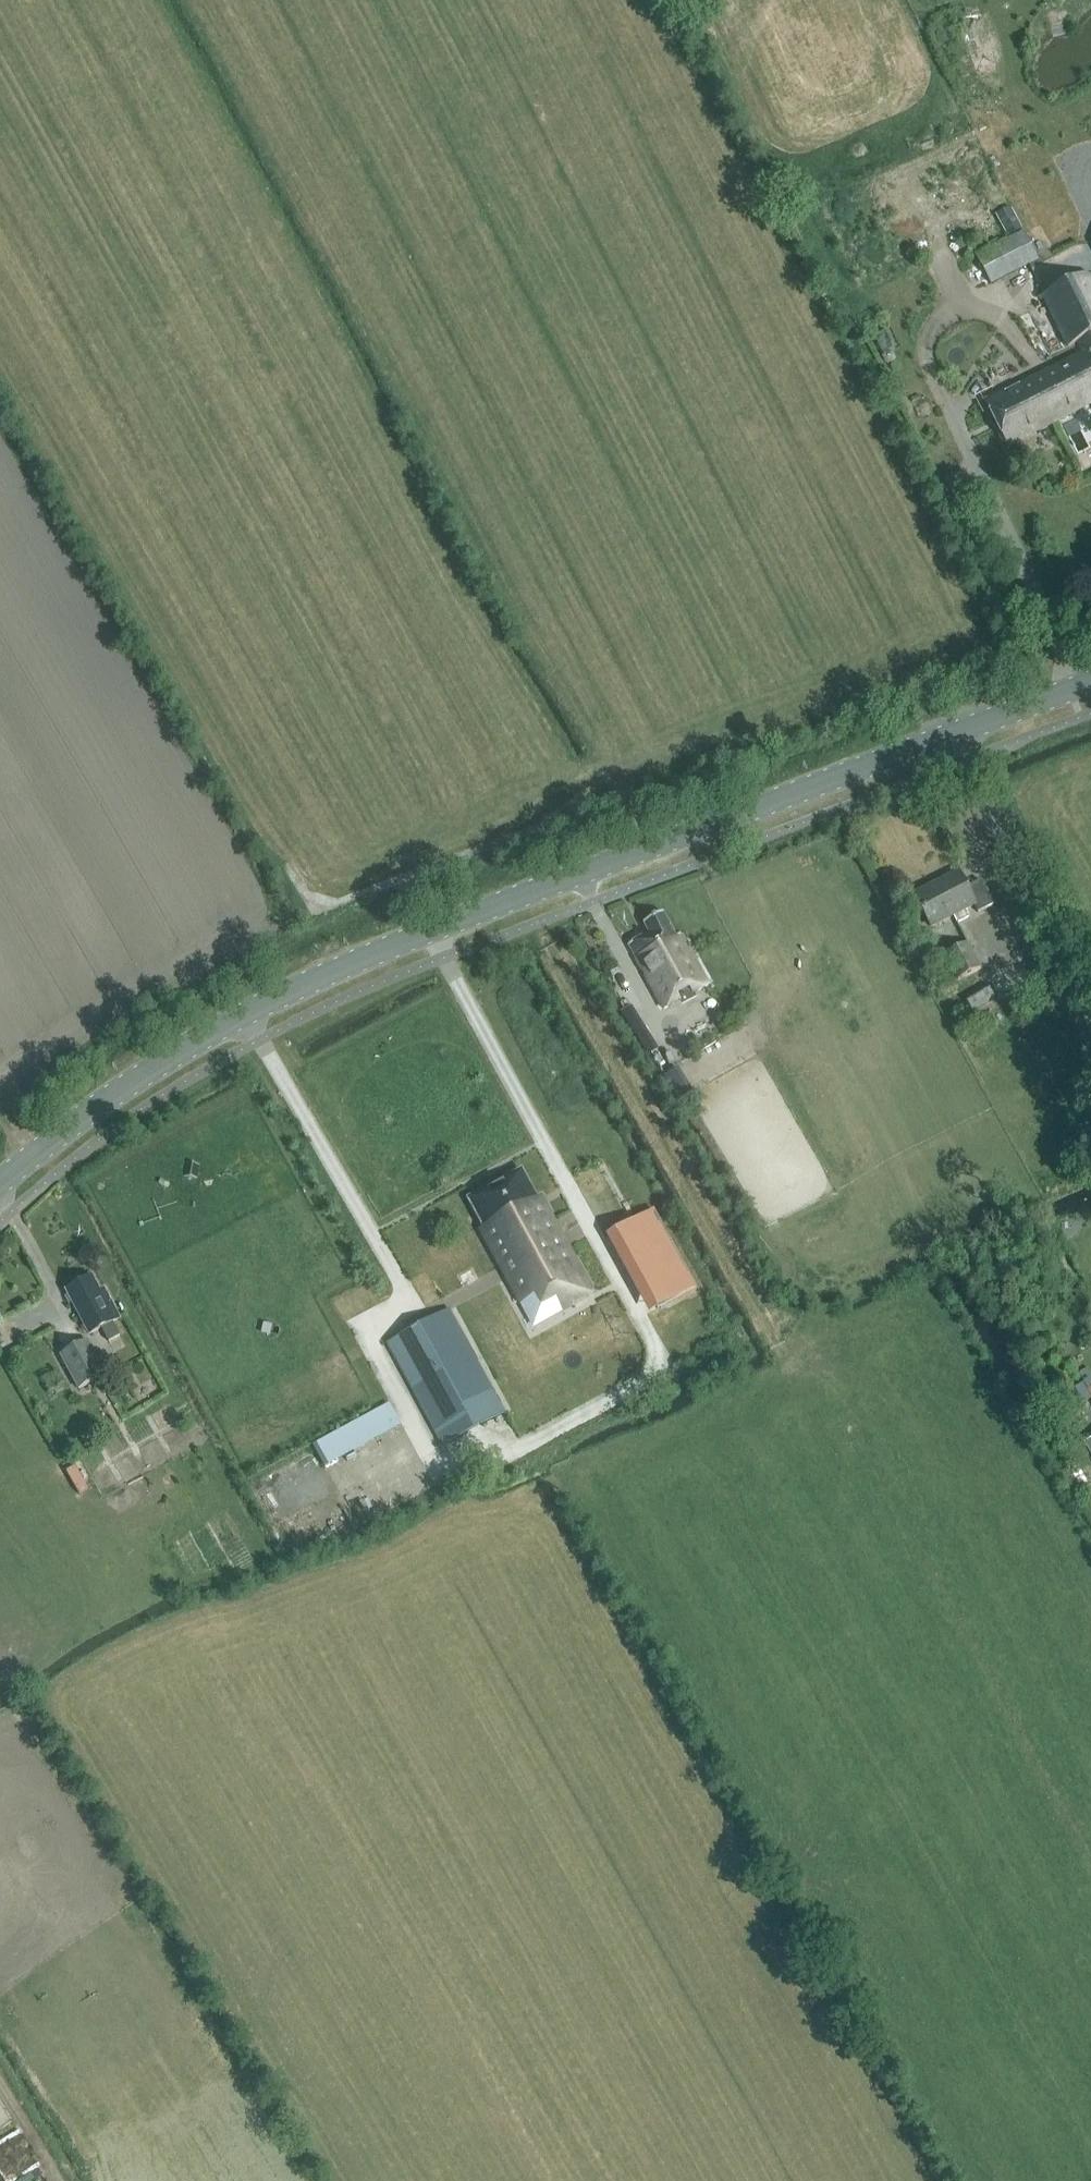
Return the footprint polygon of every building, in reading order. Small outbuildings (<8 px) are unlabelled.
[(1038,261),(1023,232),(977,255),(992,284),(1038,261)] [(1008,447),(1031,435),(1031,434),(1090,404),(1090,281),(1088,275),(1043,298),(1068,348),(1079,342),(1085,355),(1009,393),(1007,390),(985,401),(999,429),(998,434),(1002,441),(1006,443),(1008,447)] [(883,355),(882,356),(886,365),(896,361),(892,351),(883,355)] [(958,873),(914,895),(931,928),(954,916),(957,923),(969,917),(965,910),(974,905),(978,913),(993,905),(980,881),(966,888),(958,873)] [(629,945),(663,1010),(708,986),(681,935),(676,937),(663,914),(644,924),(649,934),(629,945)] [(968,944),(945,956),(957,980),(980,969),(968,944)] [(922,957),(926,966),(940,959),(936,950),(922,957)] [(994,997),(987,985),(964,998),(972,1010),(994,997)] [(1021,995),(1015,985),(970,1012),(975,1021),(1021,995)] [(626,997),(620,1000),(623,1007),(630,1004),(626,997)] [(527,1301),(532,1312),(556,1299),(566,1293),(572,1305),(572,1306),(574,1305),(573,1302),(593,1292),(567,1246),(562,1249),(555,1237),(560,1234),(560,1235),(561,1234),(541,1197),(535,1200),(521,1173),(471,1200),(486,1227),(480,1230),(501,1267),(502,1267),(507,1264),(513,1276),(508,1278),(507,1279),(509,1283),(510,1282),(509,1280),(514,1277),(527,1301)] [(92,1279),(68,1292),(90,1335),(101,1330),(109,1344),(120,1339),(113,1324),(120,1320),(105,1292),(100,1294),(92,1279)] [(441,1316),(450,1311),(450,1310),(387,1344),(388,1345),(397,1340),(418,1377),(408,1382),(443,1446),(505,1413),(477,1361),(467,1366),(441,1316)] [(88,1342),(61,1356),(80,1390),(106,1376),(88,1342)]
